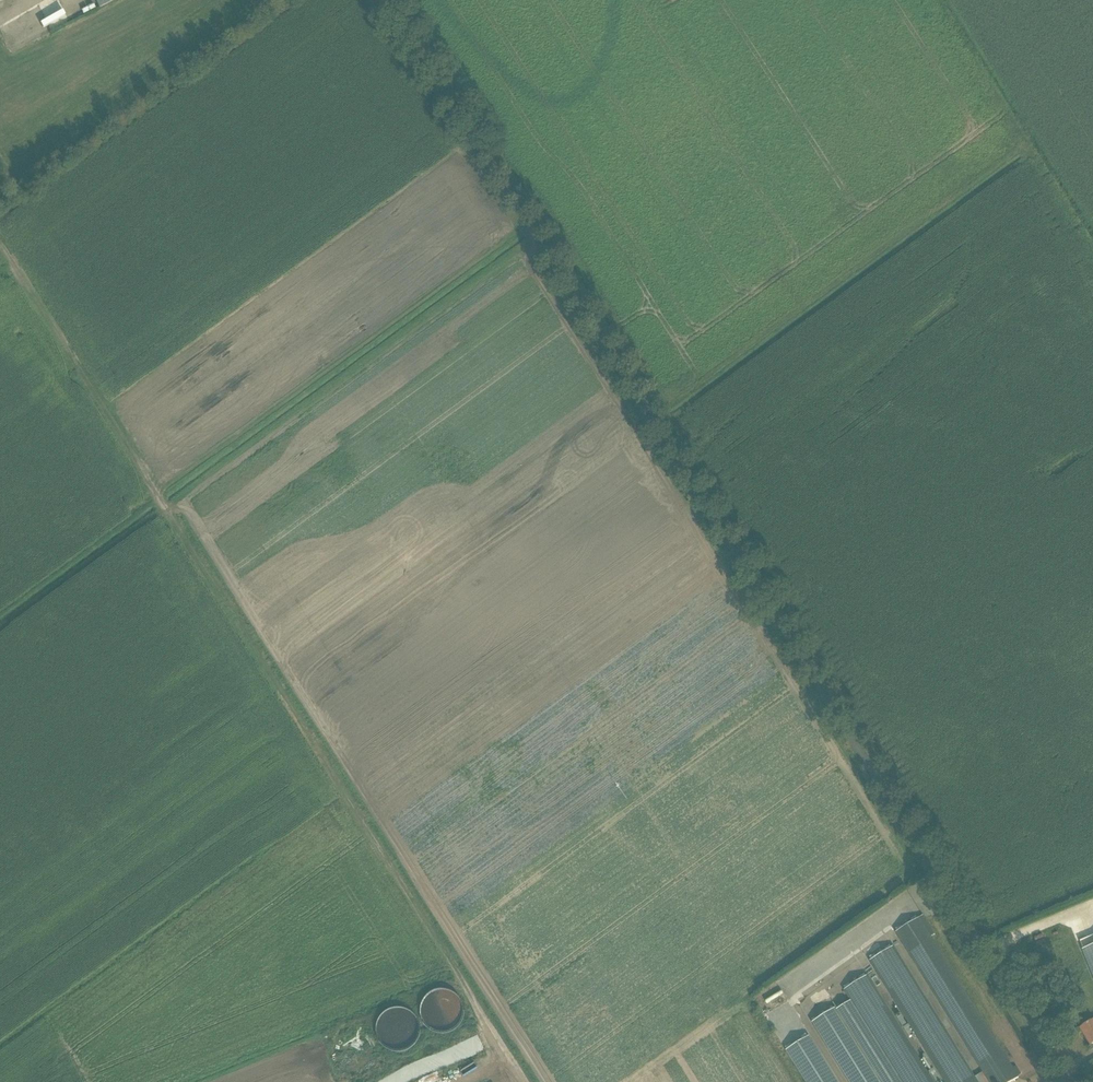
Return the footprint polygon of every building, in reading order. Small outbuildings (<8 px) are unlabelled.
[(100,8),(116,0),(96,0),(100,8)] [(990,1081),(1013,1081),(1019,1078),(1017,1076),(1021,1074),(1016,1066),(1012,1069),(930,937),(934,935),(923,916),(913,922),(896,933),(990,1081)] [(1082,951),(1092,978),(1092,946),(1082,951)] [(945,1081),(976,1081),(892,948),(869,962),(945,1081)] [(851,1081),(934,1081),(867,977),(845,991),(852,1002),(837,1011),(835,1009),(814,1023),(851,1081)] [(421,1008),(420,1012),(421,1016),(422,1020),(424,1023),(426,1027),(429,1029),(433,1031),(437,1033),(441,1034),(445,1034),(449,1033),(453,1031),(456,1029),(459,1027),(461,1023),(463,1020),(464,1016),(465,1012),(464,1007),(463,1004),(461,1000),(459,997),(456,994),(453,992),(449,990),(445,989),(441,989),(437,990),(433,992),(429,994),(426,997),(424,1000),(422,1004),(421,1008)] [(414,1015),(411,1013),(408,1011),(404,1010),(400,1009),(396,1009),(392,1010),(389,1011),(385,1014),(382,1016),(380,1020),(378,1023),(377,1027),(377,1031),(377,1035),(378,1039),(380,1043),(383,1046),(386,1049),(389,1051),(393,1052),(397,1053),(401,1053),(405,1052),(409,1050),(412,1048),(415,1045),(418,1042),(419,1038),(420,1034),(421,1030),(420,1026),(419,1022),(417,1019),(414,1015)] [(1090,1046),(1092,1045),(1092,1022),(1080,1030),(1090,1046)] [(806,1081),(836,1081),(808,1037),(786,1051),(806,1081)]
